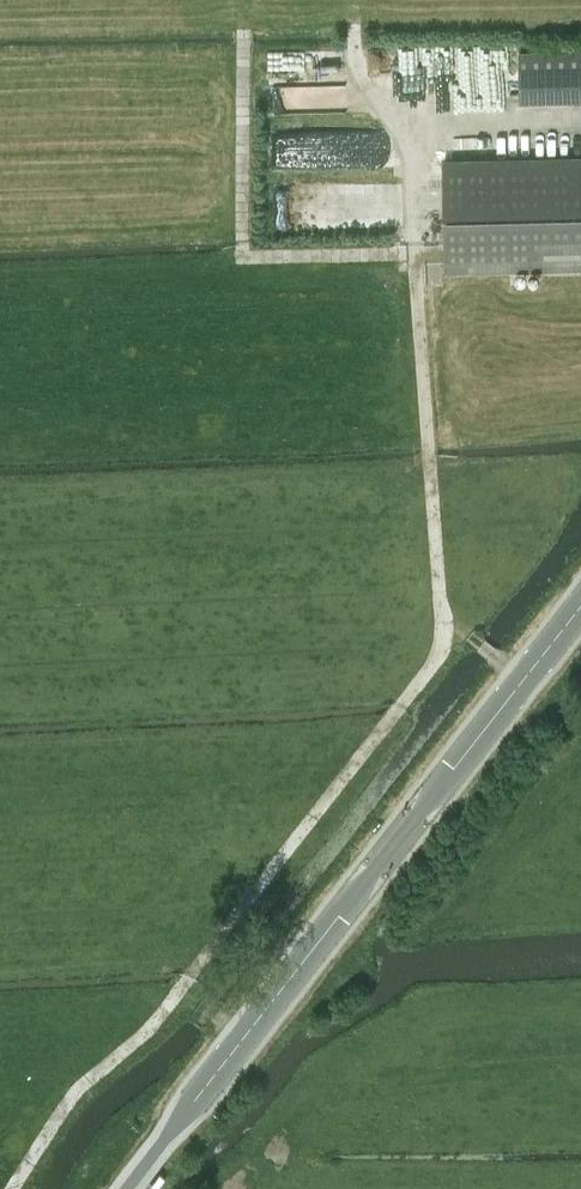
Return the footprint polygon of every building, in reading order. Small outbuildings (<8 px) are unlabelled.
[(580,100),(580,51),(520,52),(521,81),(521,98),(521,102),(580,100)] [(521,81),(505,81),(505,98),(521,98),(521,81)] [(352,169),(394,168),(393,130),(351,131),(352,169)] [(444,161),(447,272),(580,269),(580,158),(444,161)] [(281,189),(282,224),(401,220),(400,185),(281,189)]
